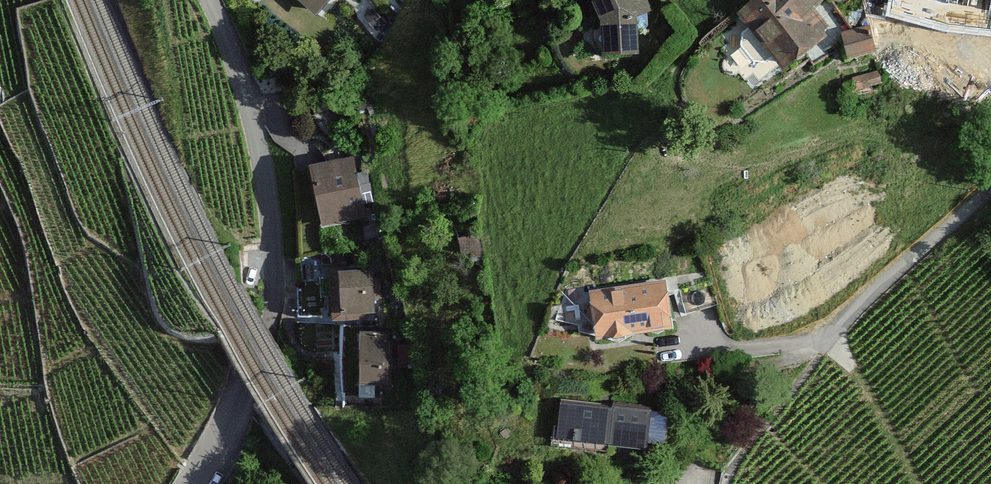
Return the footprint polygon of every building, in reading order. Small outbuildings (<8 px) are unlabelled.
[(314,9),(322,0),(304,0),(314,9)] [(607,20),(608,53),(638,53),(635,18),(652,10),(647,0),(598,0),(607,20)] [(744,10),(785,59),(827,32),(809,11),(820,0),(756,0),(744,10)] [(901,21),(850,34),(856,56),(876,51),(880,64),(918,54),(907,10),(899,12),(901,21)] [(879,73),(856,79),(858,89),(881,83),(879,73)] [(351,159),(311,166),(322,222),(361,215),(351,159)] [(484,256),(480,236),(464,239),(468,259),(484,256)] [(343,267),(330,270),(334,315),(376,315),(376,300),(383,300),(382,282),(373,282),(373,273),(343,273),(343,267)] [(640,273),(586,281),(592,323),(651,315),(647,290),(642,290),(640,273)] [(385,332),(362,332),(362,382),(385,382),(385,332)] [(412,344),(401,344),(400,362),(412,362),(412,344)] [(651,412),(564,403),(560,438),(647,446),(651,412)]
